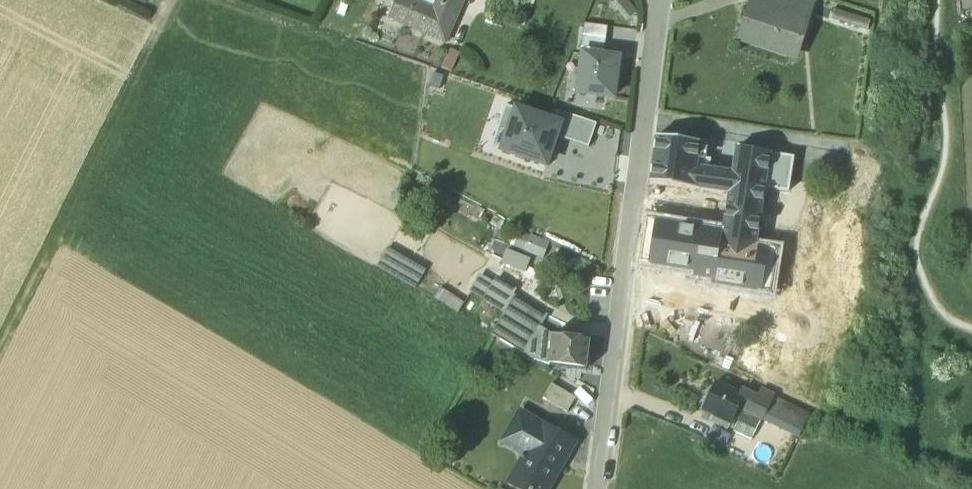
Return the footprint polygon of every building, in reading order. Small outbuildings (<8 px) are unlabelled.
[(437,1),(433,9),(413,0),(396,0),(388,19),(446,44),(460,12),(458,12),(463,0),(438,0),(438,1),(437,1)] [(741,41),(794,58),(805,24),(808,25),(814,6),(797,0),(754,0),(741,41)] [(831,21),(866,32),(869,23),(835,11),(831,21)] [(581,49),(605,52),(608,28),(584,25),(581,49)] [(614,98),(619,61),(584,56),(579,94),(614,98)] [(517,111),(506,107),(499,127),(510,131),(517,111)] [(560,126),(517,111),(510,131),(502,152),(546,167),(551,153),(553,154),(557,140),(555,140),(556,138),(560,126)] [(597,126),(564,115),(560,126),(556,138),(589,149),(597,126)] [(700,146),(663,141),(663,140),(657,139),(650,184),(693,190),(728,195),(723,232),(722,241),(756,246),(757,242),(764,188),(766,178),(769,157),(735,153),(732,175),(696,169),(700,146)] [(794,161),(769,157),(766,178),(764,188),(790,192),(794,161)] [(505,221),(495,216),(490,225),(501,230),(505,221)] [(756,246),(722,241),(723,232),(647,221),(640,267),(713,278),(712,284),(772,293),(780,245),(757,242),(756,246)] [(542,242),(531,238),(525,252),(536,256),(542,242)] [(425,270),(388,249),(382,259),(392,264),(388,272),(387,273),(415,289),(425,270)] [(382,259),(382,258),(378,266),(388,272),(392,264),(382,259)] [(490,287),(479,280),(472,291),(483,298),(490,287)] [(464,304),(441,290),(436,299),(459,313),(464,304)] [(546,319),(514,300),(508,309),(541,328),(546,319)] [(541,328),(508,309),(493,335),(524,354),(541,328)] [(554,336),(541,328),(524,354),(534,361),(549,365),(553,336),(554,336)] [(589,342),(555,337),(554,336),(553,336),(549,365),(586,370),(589,342)] [(739,395),(716,384),(703,411),(716,417),(713,422),(721,426),(724,421),(731,424),(739,407),(764,419),(771,406),(757,399),(741,392),(739,395)] [(576,400),(552,385),(543,400),(567,414),(568,413),(575,400),(576,400)] [(810,416),(760,392),(757,399),(771,406),(764,419),(800,436),(810,416)] [(521,413),(509,433),(532,446),(510,485),(516,488),(549,488),(560,470),(555,467),(570,442),(521,413)]
